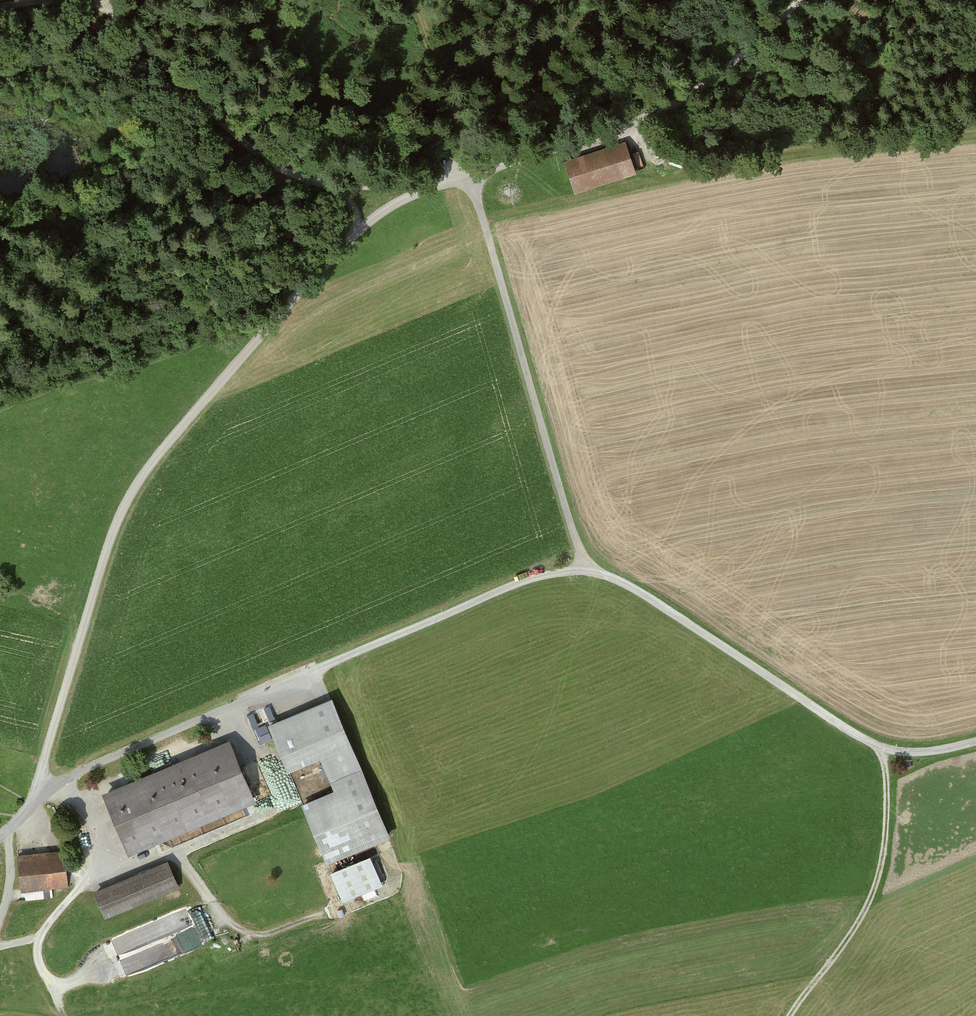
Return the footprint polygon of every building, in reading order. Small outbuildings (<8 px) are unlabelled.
[(567,165),(576,192),(634,173),(625,146),(567,165)] [(387,837),(331,702),(270,727),(327,862),(387,837)] [(129,852),(251,801),(228,744),(105,795),(129,852)] [(22,890),(66,887),(63,853),(19,856),(22,890)] [(106,916),(176,887),(166,864),(96,893),(106,916)]
